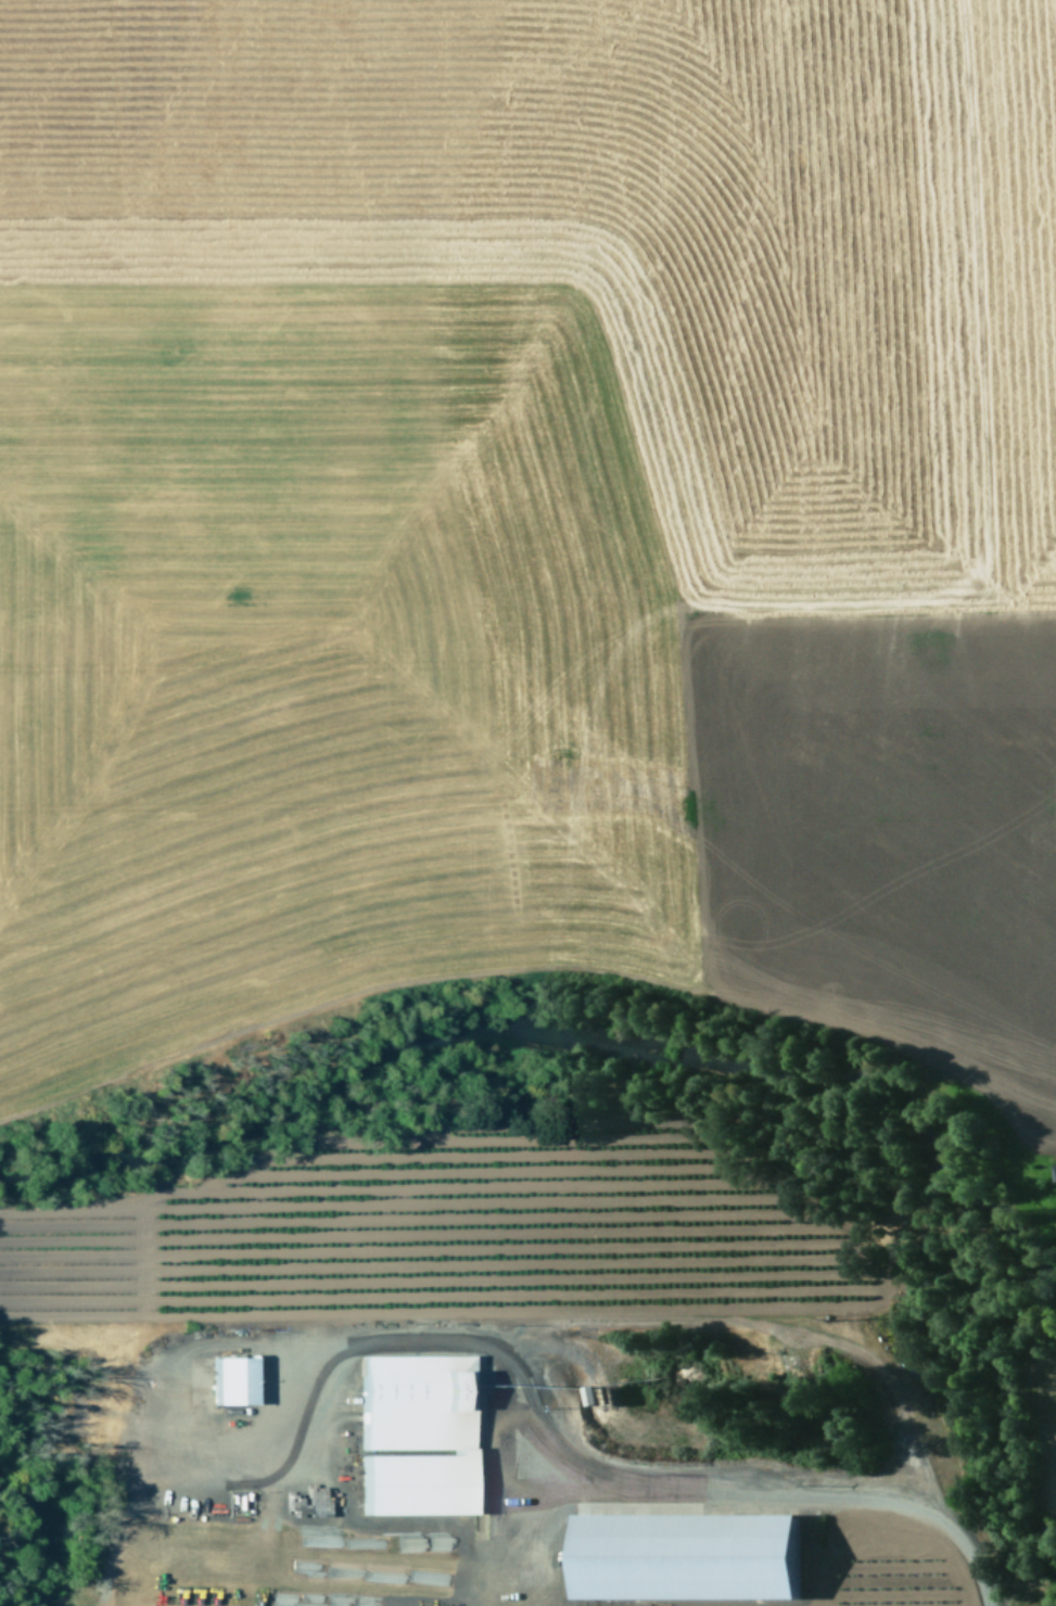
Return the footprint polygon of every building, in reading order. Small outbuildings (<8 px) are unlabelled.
[(217,1404),(257,1403),(256,1356),(216,1356),(217,1404)] [(805,1598),(804,1512),(575,1514),(575,1575),(580,1575),(580,1599),(805,1598)]
